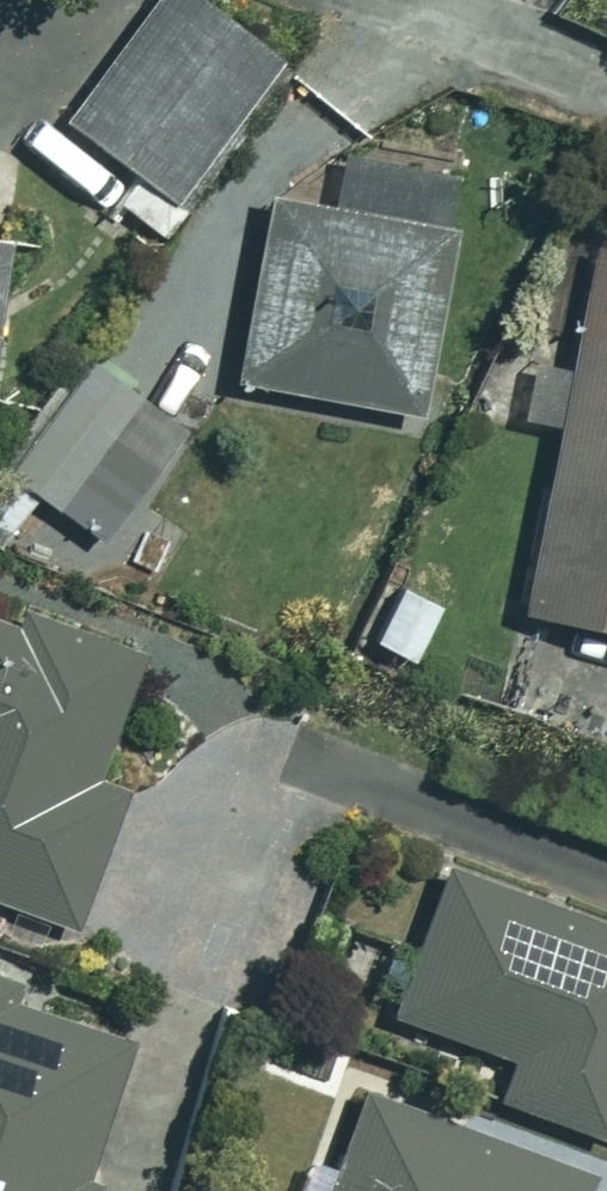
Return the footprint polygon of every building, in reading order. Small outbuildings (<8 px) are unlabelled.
[(198,0),(162,0),(67,121),(170,202),(279,64),(198,0)] [(465,180),(346,159),(336,213),(270,202),(239,386),(425,418),(465,180)] [(606,224),(572,375),(535,367),(524,420),(565,429),(524,614),(606,632),(606,224)] [(0,242),(0,333),(12,244),(0,242)] [(189,432),(94,359),(10,470),(105,543),(189,432)] [(443,605),(404,587),(377,645),(416,663),(443,605)] [(0,617),(0,899),(72,926),(125,783),(95,772),(141,646),(20,602),(13,622),(0,617)] [(493,1102),(606,1142),(606,928),(438,869),(386,1021),(506,1063),(493,1102)] [(0,982),(0,1190),(93,1190),(94,1188),(84,1184),(132,1036),(59,1013),(62,1002),(0,982)] [(366,1096),(337,1177),(313,1169),(305,1190),(589,1190),(594,1177),(366,1096)]
